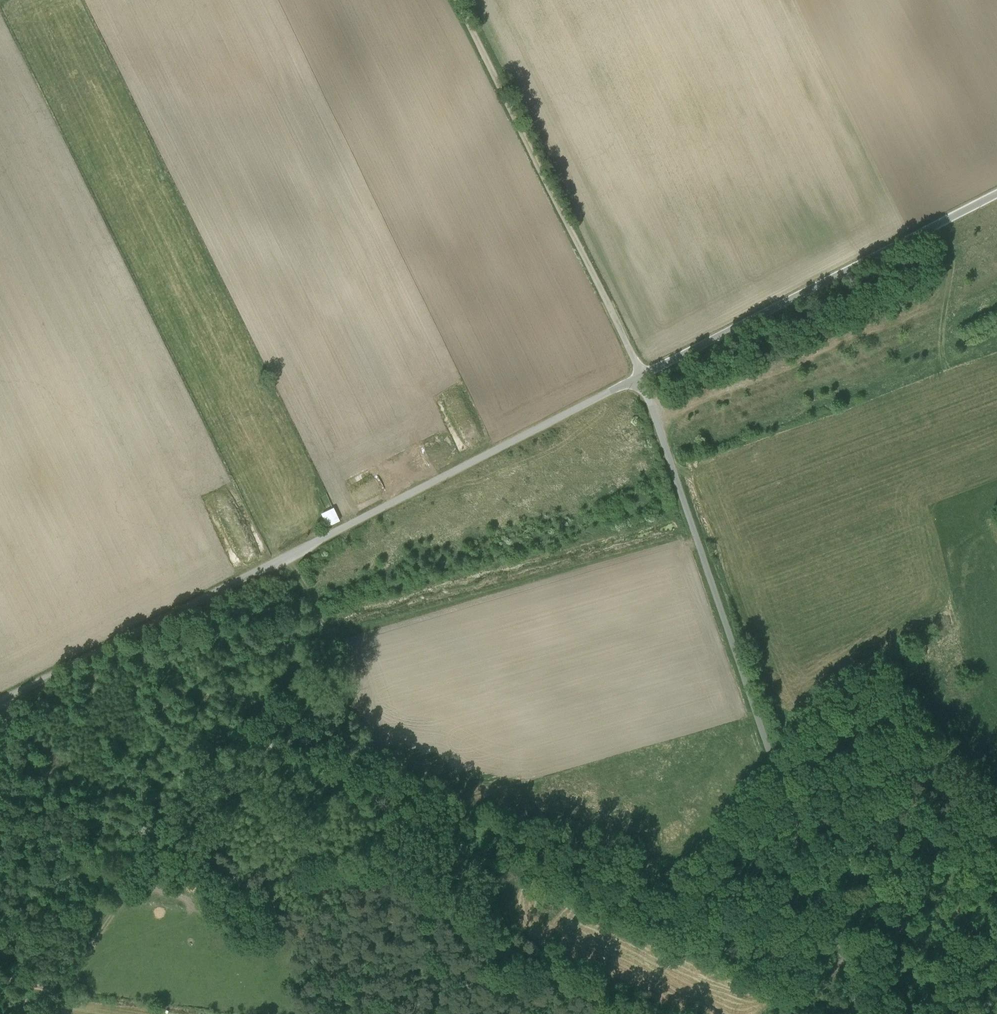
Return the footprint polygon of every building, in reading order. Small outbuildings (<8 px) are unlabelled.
[(332,505),(319,512),(325,526),(338,519),(332,505)]
